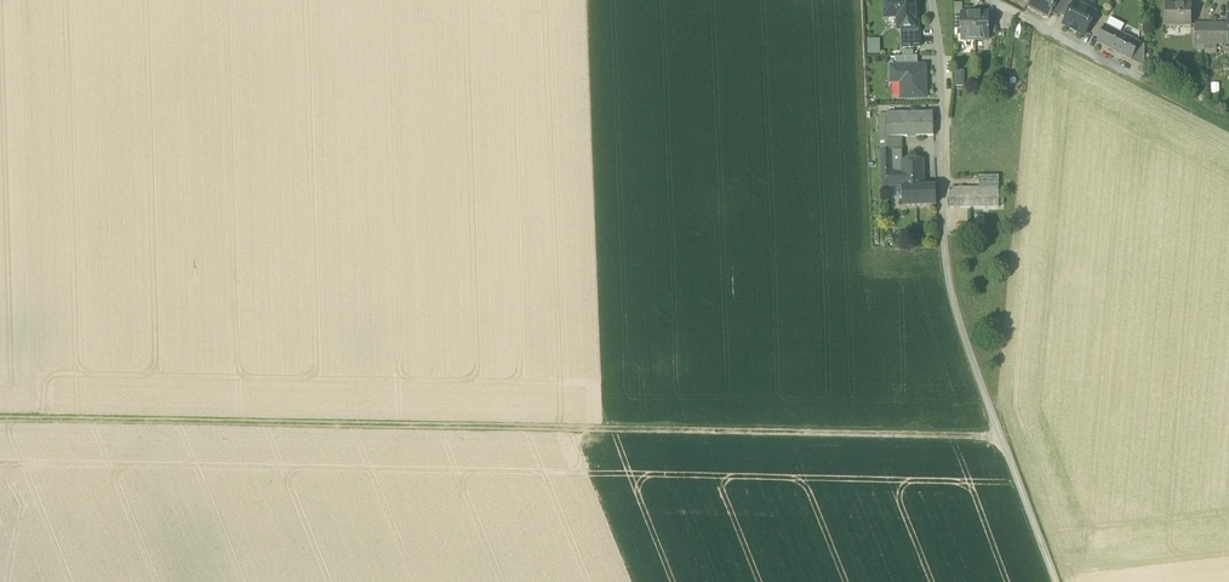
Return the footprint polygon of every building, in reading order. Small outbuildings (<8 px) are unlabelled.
[(899,30),(902,29),(918,29),(918,28),(917,0),(886,0),(886,18),(898,17),(899,30)] [(1050,19),(1052,15),(1060,0),(1031,0),(1027,7),(1050,19)] [(1060,16),(1070,0),(1060,0),(1052,15),(1059,18),(1060,16)] [(1060,16),(1068,20),(1070,16),(1076,5),(1077,5),(1078,1),(1076,0),(1070,0),(1060,16)] [(1078,1),(1077,5),(1091,12),(1095,4),(1087,0),(1079,0),(1078,1)] [(1078,33),(1085,37),(1096,15),(1091,12),(1077,5),(1076,5),(1070,16),(1068,20),(1064,26),(1071,30),(1070,31),(1078,35),(1078,33)] [(1166,27),(1191,27),(1191,7),(1166,7),(1166,27)] [(963,41),(976,41),(976,14),(962,14),(962,16),(963,30),(963,41)] [(989,14),(976,14),(976,41),(989,41),(989,34),(989,19),(989,14)] [(1111,18),(1107,26),(1121,34),(1125,26),(1111,18)] [(1098,43),(1131,61),(1140,44),(1121,34),(1107,26),(1098,43)] [(1196,45),(1205,45),(1205,26),(1196,26),(1196,45)] [(1223,26),(1205,26),(1205,45),(1217,45),(1223,45),(1223,26)] [(910,48),(910,49),(911,49),(911,48),(921,48),(920,28),(918,28),(918,29),(902,29),(903,49),(910,48)] [(880,40),(867,40),(868,55),(881,55),(880,40)] [(1145,68),(1145,46),(1140,44),(1131,61),(1136,63),(1145,68)] [(1217,45),(1205,45),(1205,56),(1217,56),(1217,45)] [(896,58),(896,68),(918,67),(918,57),(902,58),(896,58)] [(1133,69),(1145,74),(1145,68),(1136,63),(1133,69)] [(918,67),(896,68),(891,68),(892,83),(902,83),(902,99),(926,98),(926,83),(924,83),(924,78),(926,78),(926,67),(918,67)] [(964,72),(955,73),(956,88),(965,88),(964,72)] [(1010,81),(1001,81),(1000,92),(1010,92),(1010,81)] [(1220,94),(1220,84),(1211,84),(1212,95),(1220,94)] [(886,116),(887,138),(902,138),(934,137),(934,114),(922,114),(887,115),(886,115),(886,116)] [(880,138),(881,152),(902,151),(902,138),(887,138),(880,138)] [(903,187),(904,206),(936,205),(937,205),(936,188),(925,188),(924,160),(903,161),(902,151),(881,152),(882,188),(891,187),(903,187)] [(981,178),(981,190),(999,189),(999,178),(981,178)] [(999,208),(999,189),(981,190),(950,190),(950,208),(999,208)]
